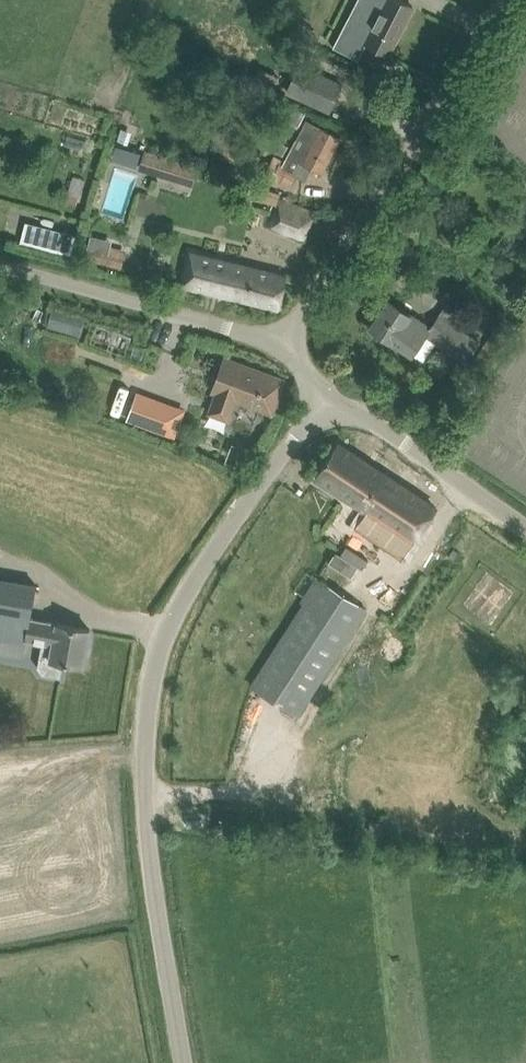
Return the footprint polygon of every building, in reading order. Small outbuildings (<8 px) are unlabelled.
[(337,47),(358,58),(366,43),(388,54),(413,6),(401,0),(362,0),(337,47)] [(345,80),(301,61),(287,93),(331,112),(345,80)] [(257,73),(254,78),(275,88),(280,77),(263,69),(260,67),(257,73)] [(273,160),(266,176),(280,182),(282,179),(293,185),(298,175),(296,174),(302,163),(321,173),(322,172),(340,136),(321,126),(317,125),(310,121),(305,129),(286,166),(273,160)] [(146,150),(141,169),(195,187),(200,167),(146,150)] [(228,173),(239,176),(241,168),(242,165),(235,163),(231,161),(228,173)] [(315,212),(281,198),(283,193),(255,182),(249,195),(279,206),(272,225),(306,239),(315,212)] [(278,308),(286,276),(190,253),(183,284),(278,308)] [(437,316),(430,327),(390,300),(371,327),(393,342),(393,341),(423,361),(437,340),(465,359),(476,343),(437,316)] [(83,314),(51,306),(47,321),(80,329),(83,314)] [(209,415),(231,423),(238,401),(277,413),(287,381),(225,362),(209,415)] [(129,421),(175,438),(185,410),(139,392),(129,421)] [(402,559),(436,508),(339,443),(316,478),(367,511),(355,528),(402,559)] [(301,601),(304,603),(252,685),(299,715),(368,606),(319,574),(301,601)] [(26,643),(27,638),(43,641),(38,667),(43,675),(61,678),(64,662),(83,665),(90,629),(35,619),(41,585),(0,578),(0,639),(26,643)] [(215,813),(202,814),(203,826),(216,826),(215,813)] [(371,821),(369,833),(381,834),(382,822),(371,821)]
